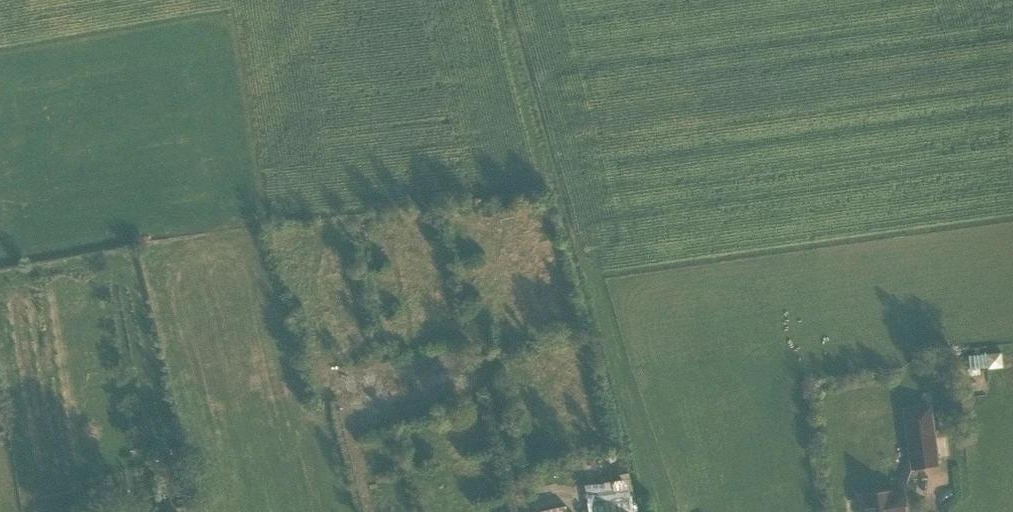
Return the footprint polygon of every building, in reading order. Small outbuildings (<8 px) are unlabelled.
[(903,410),(911,472),(940,468),(932,406),(903,410)] [(586,467),(587,478),(611,476),(610,465),(586,467)] [(596,502),(588,503),(588,507),(589,511),(634,511),(632,497),(630,497),(629,486),(594,492),(596,502)] [(859,511),(907,511),(905,495),(893,496),(892,492),(858,496),(859,511)]
